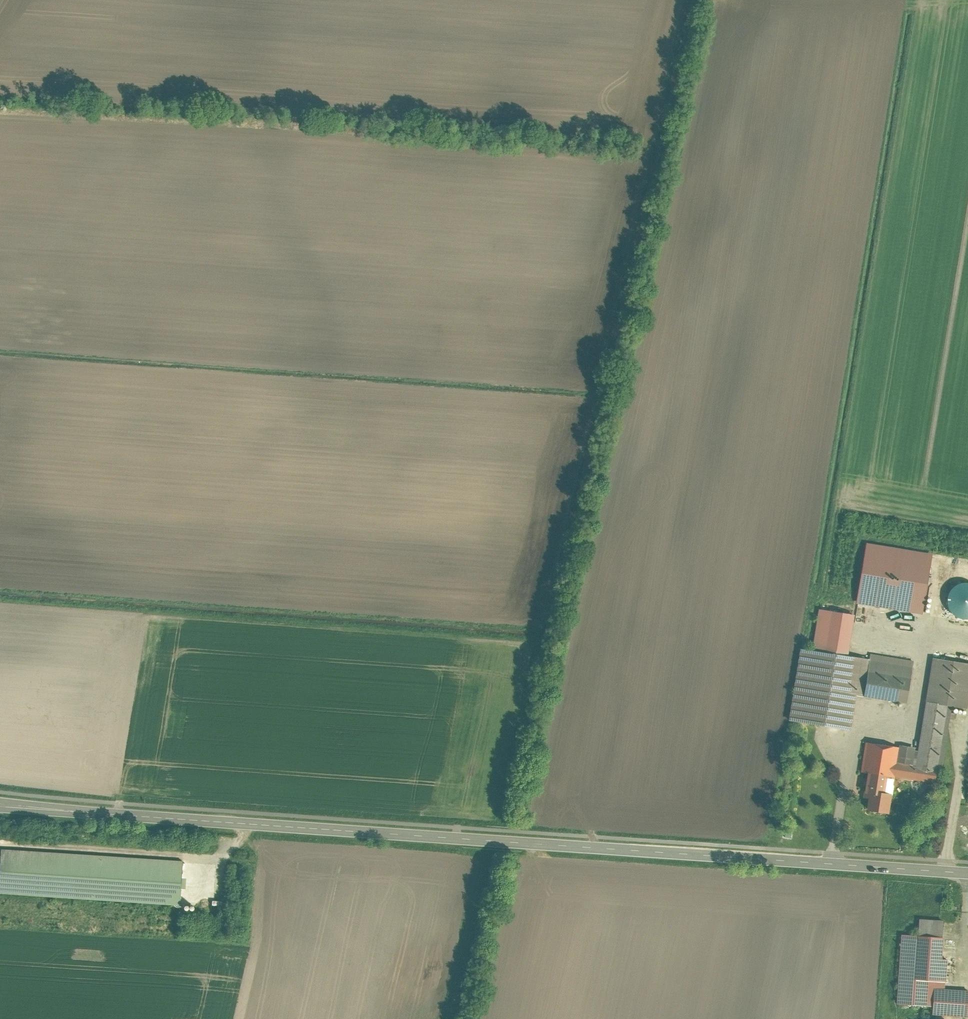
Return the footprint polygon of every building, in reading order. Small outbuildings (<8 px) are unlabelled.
[(868,542),(857,602),(922,614),(933,553),(868,542)] [(966,583),(961,584),(956,586),(952,590),(950,594),(948,599),(949,605),(951,610),(955,614),(960,617),(966,617),(967,617),(967,584),(966,583)] [(803,647),(791,720),(851,730),(857,694),(908,703),(915,660),(872,653),(871,659),(848,656),(855,614),(819,608),(812,649),(803,647)] [(868,810),(889,813),(895,775),(936,782),(938,772),(942,773),(953,706),(967,709),(967,705),(967,663),(934,657),(919,747),(900,744),(900,747),(867,742),(862,771),(868,772),(864,797),(870,798),(868,810)] [(2,848),(0,877),(0,891),(180,903),(183,860),(2,848)] [(897,1004),(933,1006),(933,1014),(967,1016),(967,1006),(967,990),(947,988),(949,959),(943,958),(946,921),(920,919),(919,935),(902,934),(897,1004)]
